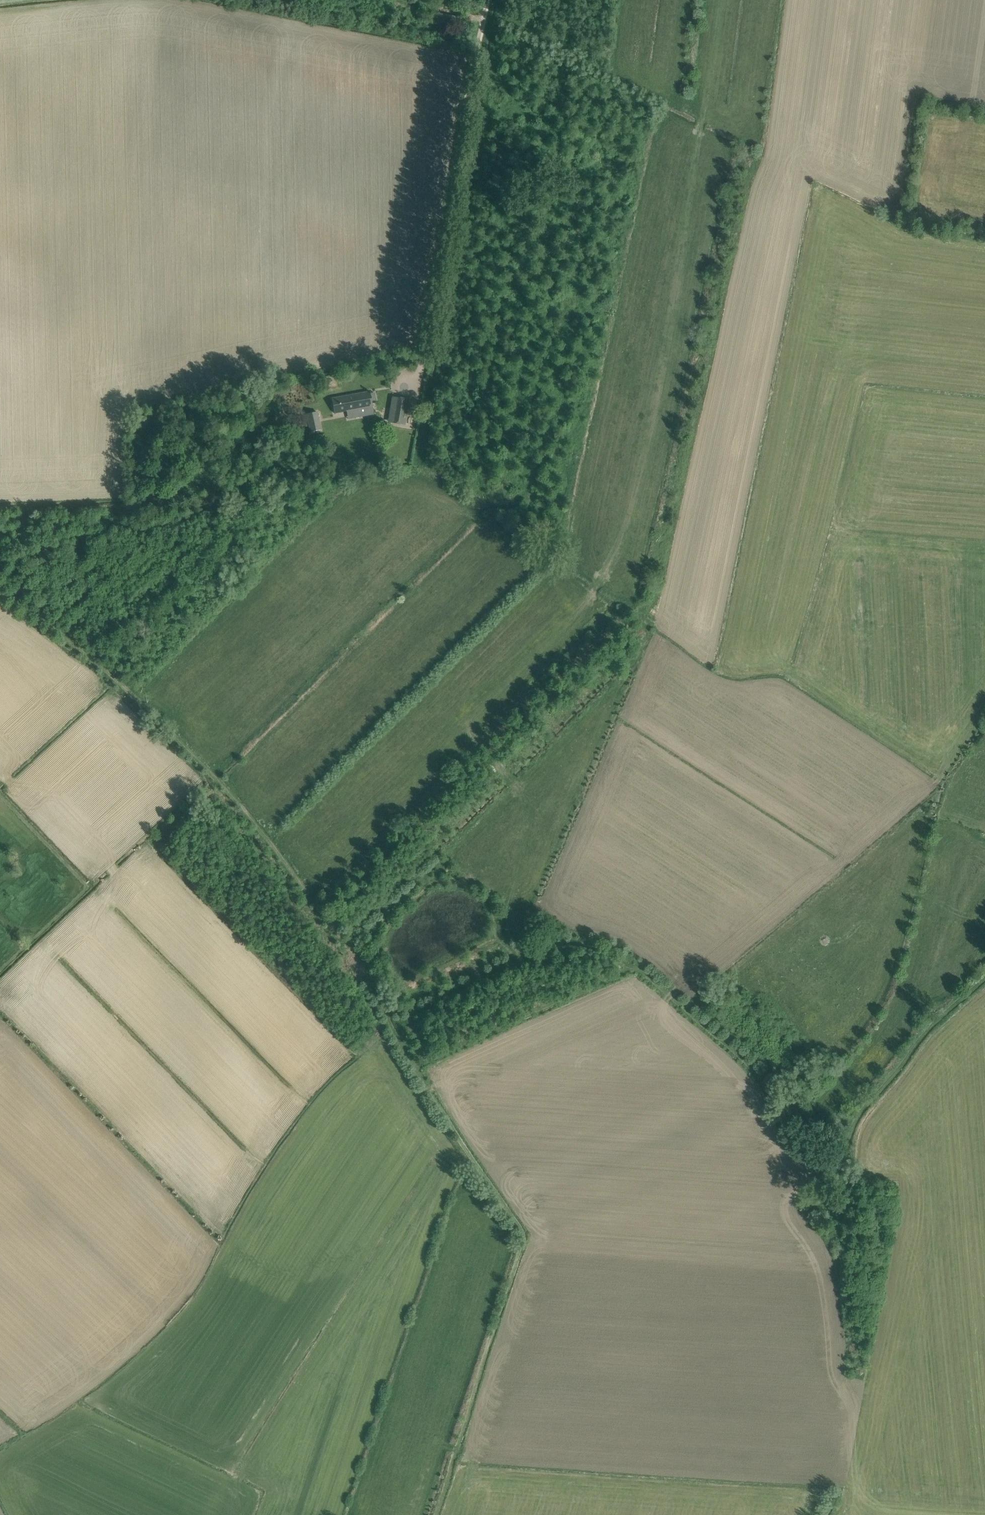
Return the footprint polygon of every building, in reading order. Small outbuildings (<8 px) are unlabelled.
[(370,392),(332,399),(335,413),(347,410),(372,406),(371,401),(370,394),(371,393),(370,392)] [(404,424),(407,407),(407,406),(406,411),(393,409),(391,422),(404,424)] [(317,412),(307,414),(309,426),(319,423),(317,412)]
